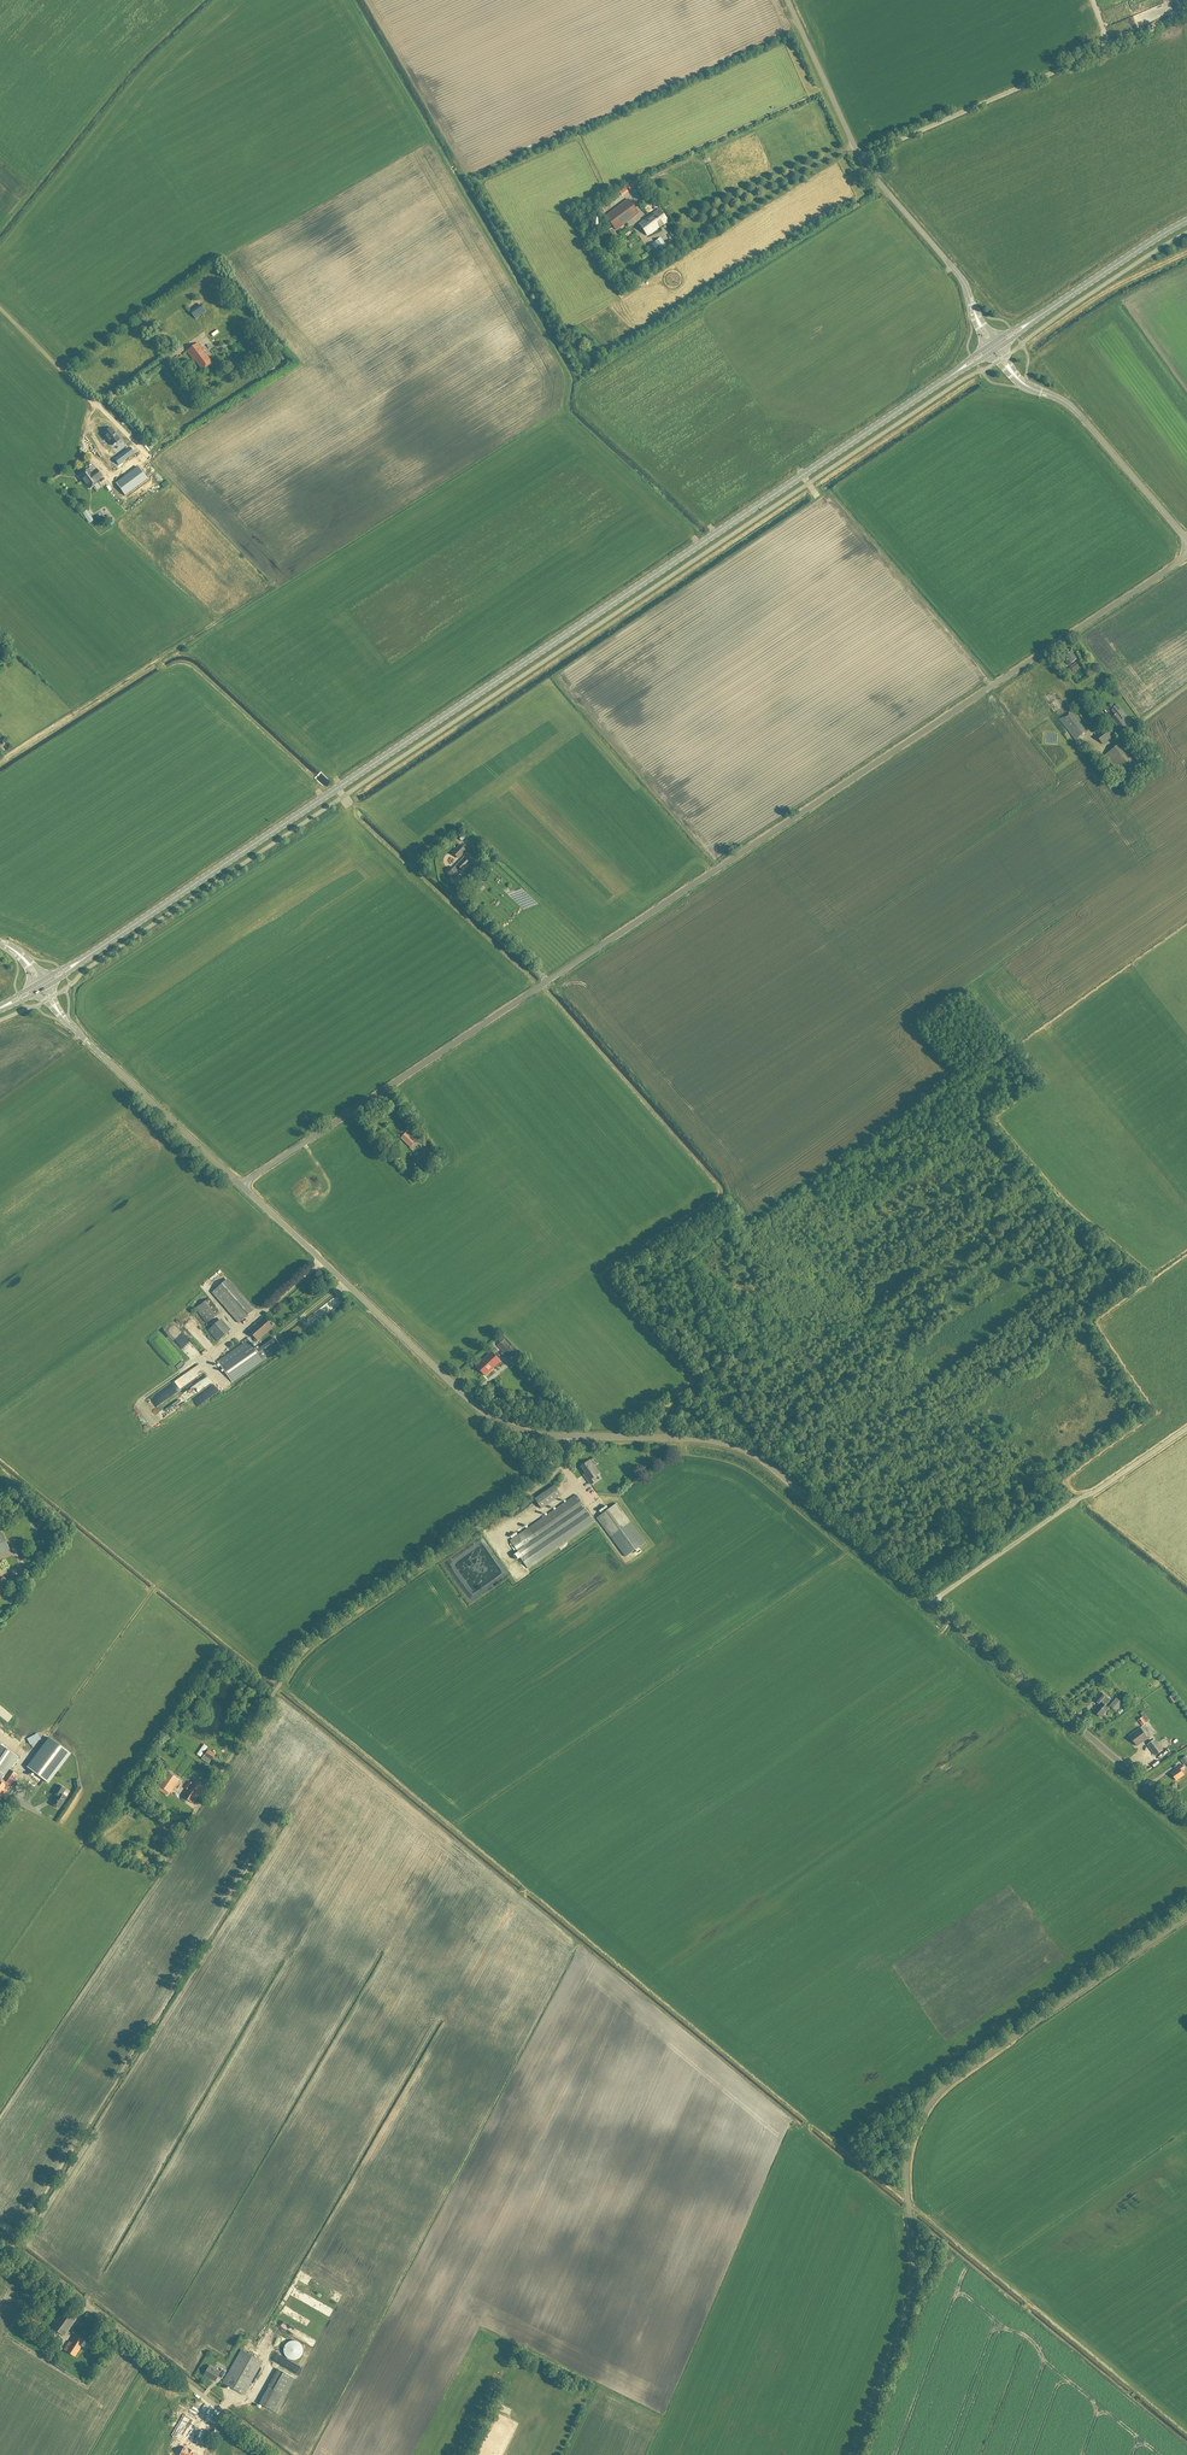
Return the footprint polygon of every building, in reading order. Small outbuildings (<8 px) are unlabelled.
[(639,183),(636,180),(628,187),(630,190),(639,183)] [(627,188),(620,193),(624,197),(630,192),(627,188)] [(606,217),(616,230),(639,213),(629,200),(606,217)] [(648,236),(668,221),(659,209),(639,224),(648,236)] [(606,232),(610,239),(617,234),(613,228),(606,232)] [(660,250),(667,246),(661,237),(654,242),(660,250)] [(600,243),(608,253),(611,250),(603,241),(600,243)] [(670,249),(675,246),(671,241),(667,244),(670,249)] [(646,281),(649,285),(659,279),(657,275),(646,281)] [(675,287),(681,281),(677,276),(670,282),(675,287)] [(199,296),(186,305),(193,314),(205,305),(199,296)] [(193,315),(197,319),(208,311),(205,306),(193,315)] [(186,344),(194,339),(181,320),(173,326),(186,344)] [(202,370),(212,363),(197,343),(187,351),(193,360),(194,360),(202,370)] [(115,434),(110,428),(103,434),(112,446),(120,440),(117,437),(117,436),(115,434)] [(150,449),(143,452),(145,458),(152,455),(150,449)] [(125,451),(114,459),(118,465),(129,457),(125,451)] [(139,468),(116,484),(125,496),(147,479),(139,468)] [(90,480),(86,484),(89,489),(90,488),(91,489),(94,487),(94,486),(93,485),(97,483),(96,481),(102,477),(96,469),(92,473),(95,477),(90,480)] [(95,477),(92,473),(91,474),(88,470),(85,472),(84,471),(83,471),(80,473),(80,474),(81,475),(79,476),(86,484),(90,480),(95,477)] [(84,513),(89,523),(94,521),(90,511),(84,513)] [(1071,663),(1078,658),(1072,650),(1063,657),(1069,666),(1072,664),(1071,663)] [(1081,668),(1082,667),(1079,663),(1077,664),(1077,663),(1068,669),(1072,675),(1074,673),(1075,674),(1081,669),(1081,668)] [(1112,704),(1106,709),(1110,715),(1113,713),(1114,714),(1117,712),(1119,714),(1119,716),(1116,717),(1118,719),(1119,718),(1119,719),(1122,716),(1124,719),(1127,717),(1123,712),(1118,705),(1115,707),(1112,704)] [(1082,742),(1078,737),(1085,731),(1070,711),(1059,719),(1079,744),(1082,742)] [(1121,732),(1129,726),(1122,716),(1119,719),(1119,718),(1118,719),(1116,717),(1119,716),(1119,714),(1117,712),(1114,714),(1115,716),(1111,719),(1114,722),(1109,726),(1108,725),(1095,735),(1103,745),(1116,734),(1113,731),(1117,727),(1121,732)] [(1127,786),(1149,768),(1125,739),(1104,757),(1127,786)] [(460,845),(452,853),(459,859),(466,851),(460,845)] [(464,858),(449,874),(455,880),(460,874),(462,871),(463,872),(470,864),(464,858)] [(410,1148),(416,1141),(407,1132),(400,1138),(410,1148)] [(322,1144),(326,1151),(343,1140),(339,1134),(322,1144)] [(427,1162),(432,1157),(422,1147),(419,1151),(420,1153),(412,1162),(418,1169),(426,1161),(427,1162)] [(239,1323),(252,1312),(225,1281),(212,1293),(239,1323)] [(206,1323),(221,1313),(210,1298),(196,1308),(206,1323)] [(258,1341),(273,1328),(263,1317),(248,1330),(256,1339),(254,1340),(256,1342),(258,1341)] [(218,1342),(231,1330),(221,1319),(208,1331),(218,1342)] [(218,1361),(233,1383),(264,1361),(283,1348),(275,1337),(257,1350),(249,1339),(218,1361)] [(509,1359),(516,1353),(503,1340),(497,1346),(509,1359)] [(485,1376),(500,1361),(491,1351),(475,1366),(485,1376)] [(201,1365),(186,1373),(191,1381),(206,1373),(201,1365)] [(209,1377),(183,1395),(187,1401),(213,1383),(209,1377)] [(185,1378),(151,1399),(155,1407),(190,1385),(185,1378)] [(198,1407),(220,1392),(214,1384),(192,1399),(198,1407)] [(594,1477),(599,1474),(590,1460),(581,1467),(587,1475),(585,1477),(591,1485),(597,1481),(594,1477)] [(541,1509),(561,1495),(554,1485),(534,1499),(541,1509)] [(576,1495),(520,1534),(511,1540),(521,1555),(519,1556),(528,1569),(595,1523),(576,1495)] [(616,1504),(597,1518),(611,1537),(626,1557),(636,1549),(637,1552),(640,1549),(639,1547),(645,1543),(630,1523),(616,1504)] [(44,1522),(40,1517),(34,1522),(39,1527),(44,1522)] [(0,1534),(0,1554),(9,1550),(1,1533),(0,1534)] [(9,1582),(3,1577),(1,1580),(0,1579),(0,1592),(9,1582)] [(1105,1705),(1110,1700),(1102,1693),(1095,1700),(1100,1705),(1094,1712),(1101,1717),(1108,1708),(1105,1705)] [(1146,1701),(1143,1704),(1147,1710),(1151,1707),(1146,1701)] [(1110,1706),(1116,1711),(1119,1707),(1114,1702),(1110,1706)] [(1142,1726),(1150,1721),(1143,1711),(1140,1713),(1143,1717),(1142,1717),(1138,1720),(1142,1726)] [(1137,1746),(1148,1738),(1140,1727),(1129,1735),(1137,1746)] [(28,1739),(31,1744),(41,1738),(39,1733),(28,1739)] [(48,1783),(71,1753),(49,1737),(27,1766),(48,1783)] [(1155,1755),(1163,1750),(1155,1739),(1148,1745),(1155,1755)] [(1,1799),(10,1785),(17,1774),(10,1769),(18,1757),(0,1745),(0,1800),(1,1799)] [(212,1760),(216,1754),(208,1750),(204,1756),(212,1760)] [(160,1759),(153,1768),(159,1773),(166,1763),(160,1759)] [(1182,1771),(1185,1769),(1182,1764),(1179,1767),(1179,1768),(1171,1773),(1177,1780),(1185,1775),(1182,1771)] [(170,1793),(179,1780),(173,1775),(168,1772),(159,1785),(170,1793)] [(202,1788),(204,1784),(196,1778),(193,1783),(190,1781),(186,1787),(188,1789),(183,1795),(193,1802),(202,1789),(202,1788)] [(62,1794),(65,1789),(58,1784),(53,1792),(57,1794),(52,1803),(59,1808),(66,1797),(62,1794)] [(37,2329),(41,2323),(31,2316),(27,2322),(37,2329)] [(53,2323),(51,2326),(64,2336),(67,2333),(53,2323)] [(86,2341),(85,2341),(86,2339),(76,2333),(70,2341),(64,2349),(75,2356),(82,2346),(83,2347),(84,2347),(87,2343),(86,2341)] [(296,2341),(293,2340),(291,2340),(290,2341),(288,2342),(287,2342),(286,2343),(285,2345),(284,2347),(284,2349),(284,2351),(284,2353),(285,2354),(286,2356),(289,2358),(292,2360),(296,2359),(298,2359),(300,2357),(301,2356),(302,2354),(303,2352),(303,2350),(303,2349),(303,2347),(302,2345),(301,2343),(299,2342),(297,2341),(296,2341)] [(244,2394),(262,2362),(241,2350),(223,2382),(244,2394)] [(222,2369),(221,2372),(210,2365),(204,2374),(216,2381),(218,2377),(222,2379),(226,2371),(222,2369)] [(526,2385),(514,2380),(480,2454),(495,2454),(526,2385)] [(269,2387),(260,2403),(275,2412),(285,2395),(269,2387)] [(185,2415),(180,2424),(189,2428),(193,2420),(185,2415)] [(193,2445),(192,2448),(200,2452),(210,2429),(197,2423),(189,2443),(193,2445)] [(184,2436),(176,2431),(173,2435),(182,2440),(184,2436)]
